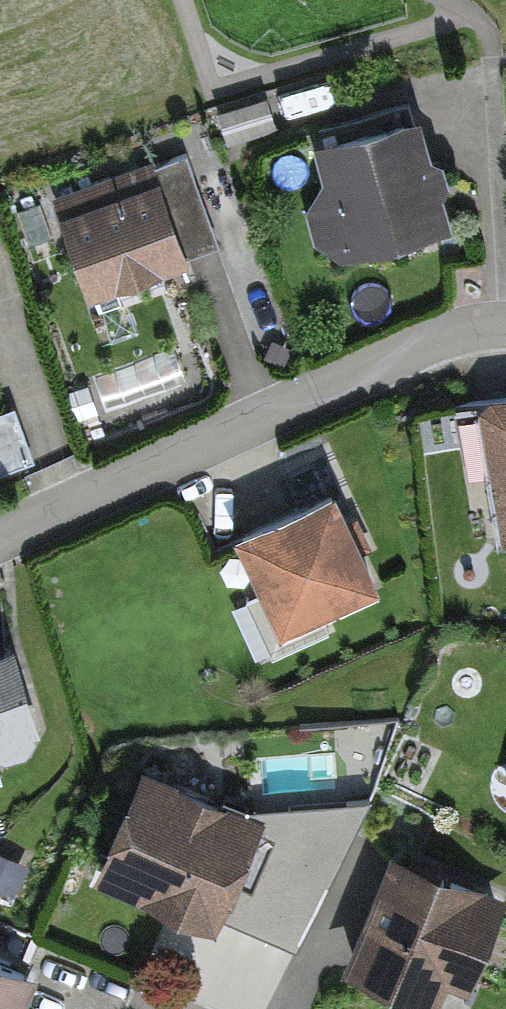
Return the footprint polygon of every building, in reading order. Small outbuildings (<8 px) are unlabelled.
[(273,126),(265,99),(220,113),(229,140),(273,126)] [(351,244),(442,218),(433,185),(441,171),(426,162),(410,103),(318,129),(351,244)] [(186,153),(60,198),(93,290),(184,258),(158,186),(193,174),(186,153)] [(494,400),(484,413),(495,475),(505,473),(505,398),(494,400)] [(15,414),(0,420),(0,470),(31,458),(15,414)] [(329,495),(243,535),(285,624),(371,584),(329,495)] [(12,653),(0,656),(0,751),(37,740),(12,653)] [(310,845),(145,775),(104,871),(213,918),(227,883),(283,907),(310,845)] [(497,898),(395,858),(353,961),(433,993),(442,970),(465,979),(497,898)] [(9,901),(21,873),(0,864),(0,897),(9,901)] [(0,963),(0,1008),(11,1008),(26,974),(0,963)]
